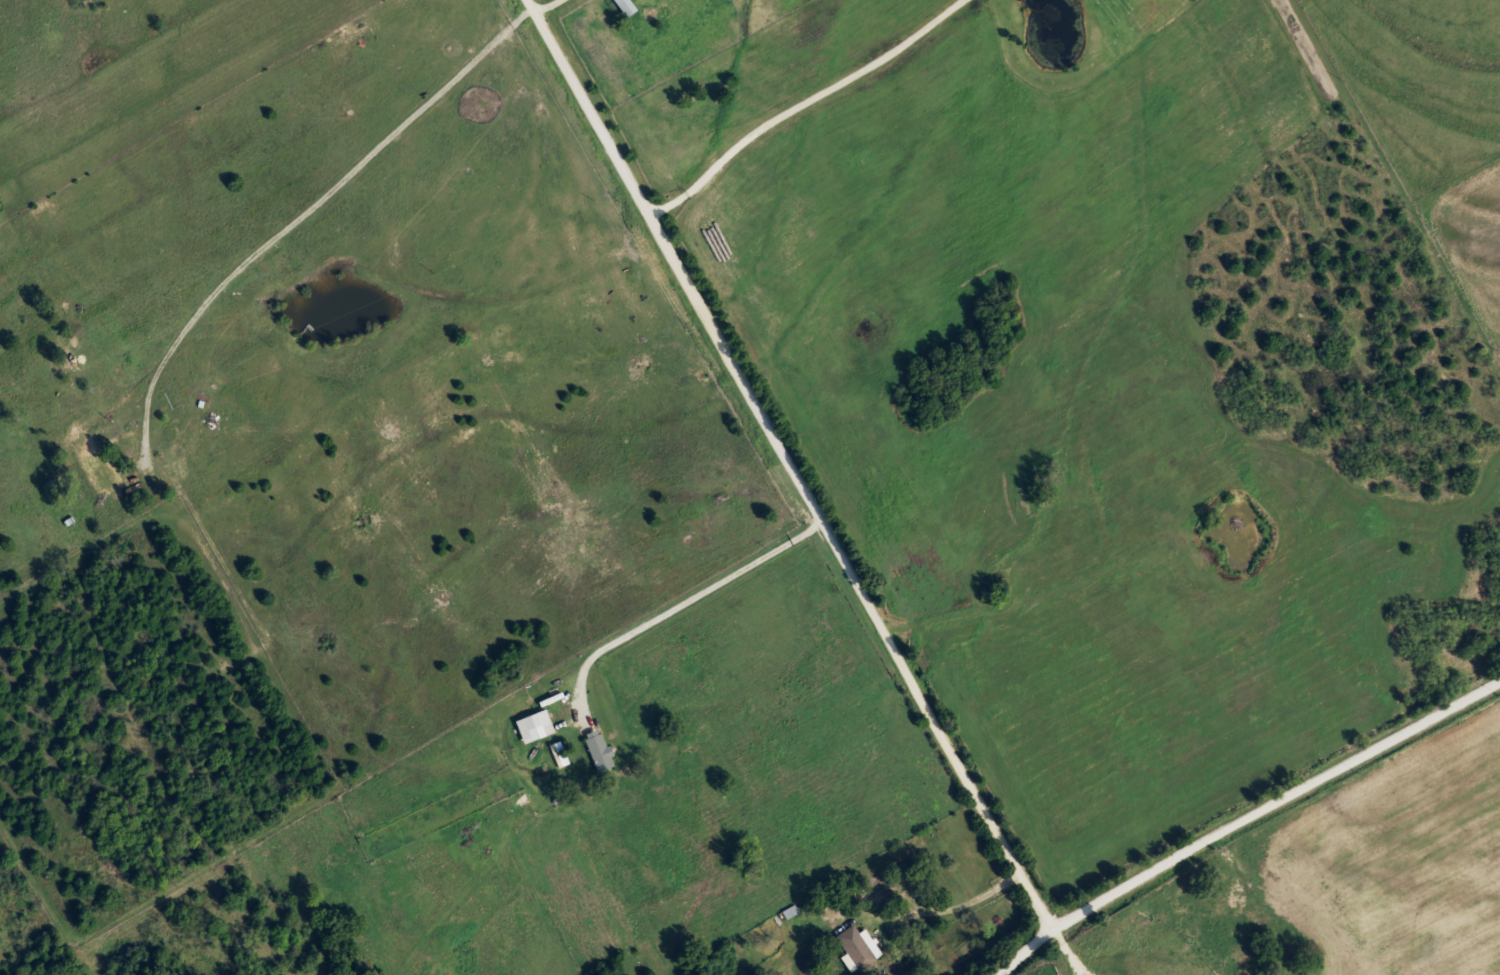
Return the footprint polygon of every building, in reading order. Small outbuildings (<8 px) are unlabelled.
[(620,15),(609,0),(624,0),(630,8),(620,15)] [(597,730),(610,763),(592,770),(579,738),(597,730)] [(826,927),(839,918),(848,933),(859,926),(877,953),(853,968),(826,927)]
